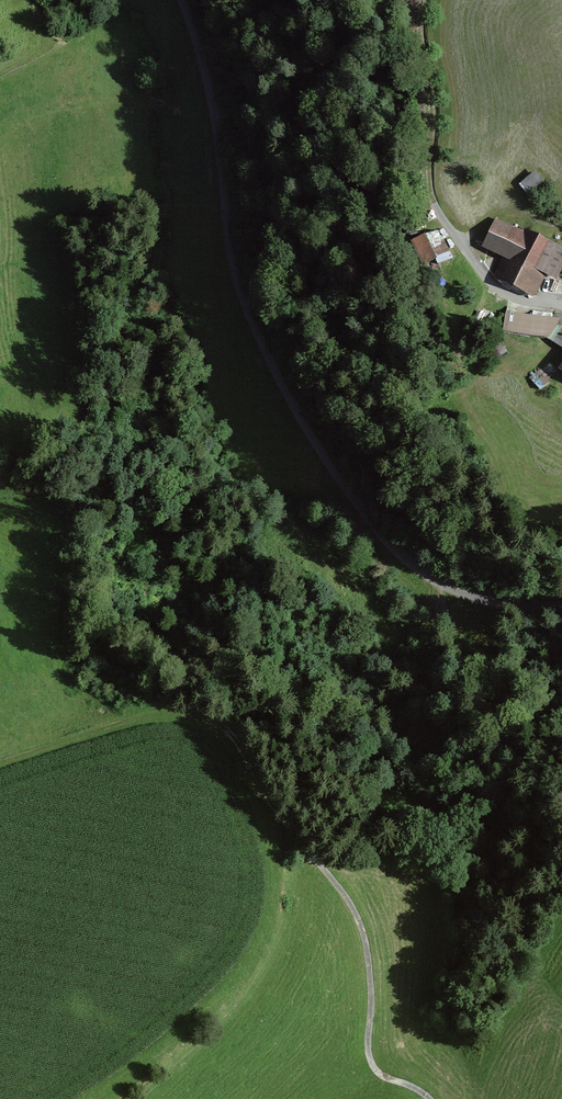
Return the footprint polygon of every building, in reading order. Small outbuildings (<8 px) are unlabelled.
[(543,185),(533,175),(520,188),(530,198),(543,185)] [(496,217),(481,247),(505,259),(496,278),(535,297),(547,274),(556,278),(561,266),(561,249),(496,217)] [(440,229),(413,241),(422,263),(450,251),(440,229)] [(556,325),(501,316),(498,334),(545,342),(561,352),(561,329),(556,325)]
